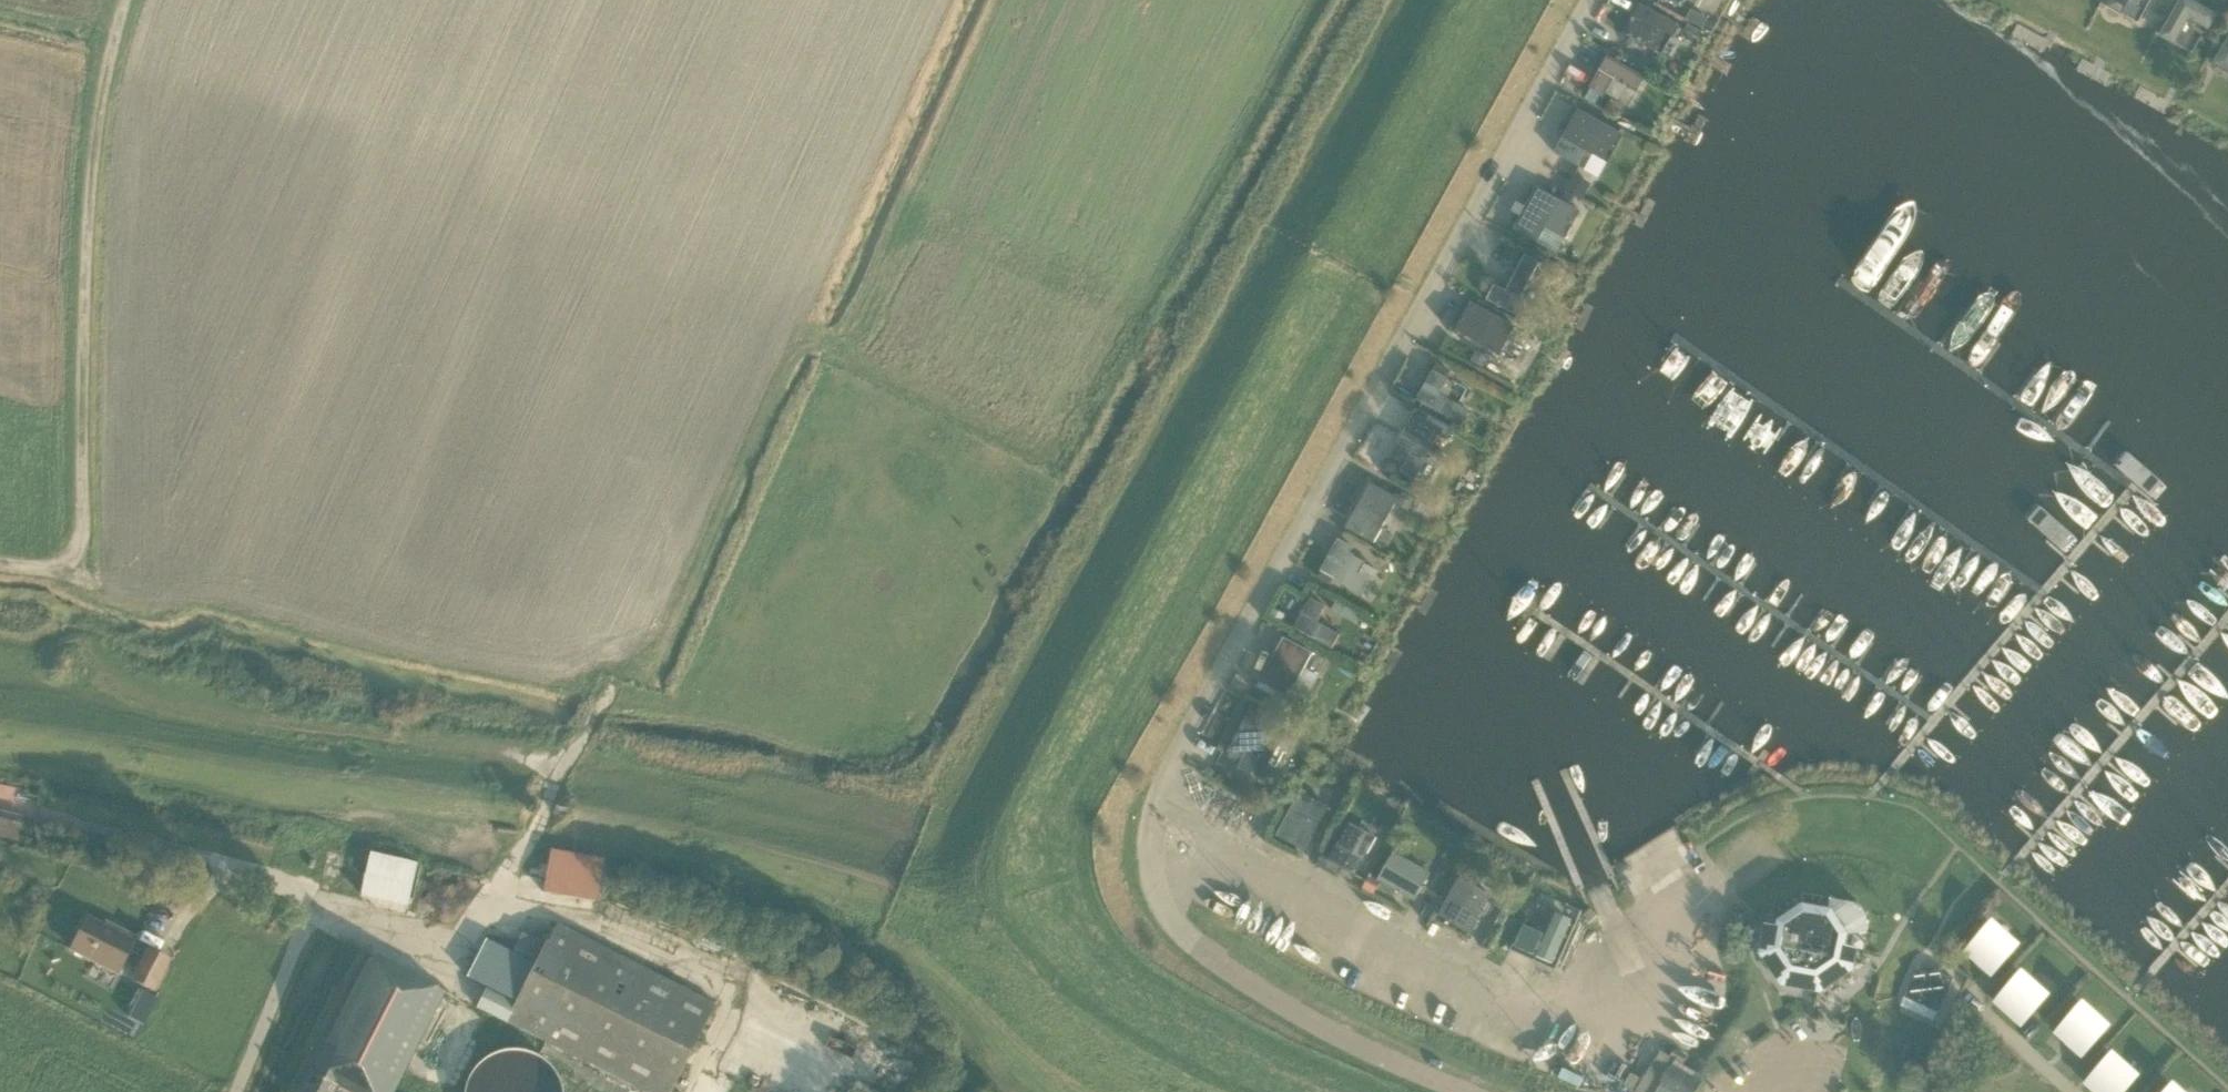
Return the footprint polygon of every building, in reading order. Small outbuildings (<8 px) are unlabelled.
[(1682,8),(1686,0),(1666,0),(1682,8)] [(2121,16),(2130,0),(2110,0),(2106,8),(2121,16)] [(2175,46),(2189,21),(2209,32),(2218,16),(2189,0),(2180,0),(2159,38),(2175,46)] [(1640,5),(1624,35),(1658,54),(1664,57),(1680,27),(1674,24),(1640,5)] [(1691,11),(1687,19),(1703,28),(1707,20),(1691,11)] [(2227,75),(2227,40),(2212,65),(2227,75)] [(1645,79),(1608,58),(1585,99),(1596,105),(1602,95),(1605,96),(1614,80),(1637,93),(1645,79)] [(1624,108),(1612,101),(1608,109),(1619,116),(1624,108)] [(1555,154),(1585,171),(1593,156),(1608,164),(1624,136),(1579,111),(1555,154)] [(1575,176),(1566,191),(1575,196),(1580,199),(1588,183),(1575,176)] [(1537,188),(1514,231),(1538,244),(1545,230),(1566,240),(1581,212),(1570,206),(1561,201),(1537,188)] [(1566,191),(1561,201),(1570,206),(1574,198),(1575,196),(1566,191)] [(1514,264),(1519,254),(1506,248),(1501,258),(1514,264)] [(1487,301),(1519,317),(1527,302),(1521,299),(1539,263),(1525,256),(1506,291),(1494,285),(1487,301)] [(1456,332),(1500,357),(1516,328),(1471,304),(1456,332)] [(1476,351),(1470,362),(1484,369),(1489,358),(1476,351)] [(1447,378),(1451,371),(1437,364),(1417,403),(1463,427),(1471,411),(1439,395),(1448,378),(1447,378)] [(1401,471),(1415,478),(1439,436),(1446,440),(1452,430),(1416,410),(1393,453),(1406,461),(1401,471)] [(1381,470),(1393,476),(1397,468),(1385,462),(1381,470)] [(1395,498),(1371,484),(1345,529),(1374,545),(1396,505),(1408,512),(1413,505),(1397,495),(1395,498)] [(1372,581),(1377,571),(1349,555),(1353,548),(1338,540),(1317,578),(1330,585),(1334,578),(1365,596),(1373,581),(1372,581)] [(1295,629),(1332,650),(1340,636),(1317,623),(1326,607),(1311,599),(1295,629)] [(1337,602),(1331,611),(1346,619),(1355,624),(1361,615),(1337,602)] [(1260,683),(1290,699),(1313,655),(1284,639),(1260,683)] [(1276,712),(1291,721),(1298,711),(1282,702),(1276,712)] [(1241,762),(1237,770),(1252,778),(1253,776),(1261,780),(1289,726),(1252,707),(1229,753),(1230,753),(1228,758),(1237,762),(1237,760),(1241,762)] [(1276,837),(1304,852),(1328,808),(1300,793),(1276,837)] [(1271,798),(1267,806),(1279,812),(1283,804),(1271,798)] [(19,841),(25,818),(0,812),(0,836),(19,841)] [(1329,862),(1355,877),(1377,839),(1351,824),(1329,862)] [(605,899),(609,855),(554,850),(550,894),(605,899)] [(415,905),(423,862),(374,852),(366,895),(415,905)] [(1381,883),(1414,902),(1430,874),(1394,853),(1378,881),(1381,883)] [(1373,895),(1381,883),(1378,881),(1370,877),(1363,889),(1373,895)] [(1439,917),(1470,934),(1492,897),(1460,879),(1439,917)] [(1835,960),(1841,936),(1828,917),(1828,916),(1804,912),(1785,925),(1784,925),(1784,929),(1766,925),(1761,954),(1782,984),(1820,991),(1851,969),(1835,960)] [(1536,956),(1552,963),(1571,922),(1555,915),(1541,945),(1538,943),(1542,935),(1524,926),(1515,947),(1533,955),(1535,950),(1538,951),(1536,956)] [(88,916),(71,951),(118,974),(123,964),(138,971),(133,981),(154,992),(170,960),(148,949),(144,958),(130,951),(136,938),(106,923),(105,925),(88,916)] [(646,1091),(671,1091),(715,1005),(557,925),(546,946),(536,965),(517,1004),(488,989),(478,1007),(646,1091)] [(1966,952),(1992,975),(2015,950),(1989,927),(1966,952)] [(536,965),(546,946),(522,933),(512,953),(536,965)] [(486,940),(467,978),(488,989),(517,1004),(536,965),(512,953),(486,940)] [(302,1091),(333,1091),(337,1085),(351,1091),(393,1091),(444,991),(372,955),(302,1091)] [(1939,1013),(1954,979),(1920,964),(1905,998),(1911,1000),(1907,1010),(1920,1016),(1924,1007),(1939,1013)] [(1996,1003),(2022,1026),(2045,1001),(2020,978),(1996,1003)] [(134,1017),(149,1024),(162,997),(147,989),(134,1017)] [(2056,1034),(2082,1057),(2105,1031),(2080,1008),(2056,1034)] [(1635,1091),(1652,1091),(1672,1050),(1650,1039),(1649,1040),(1634,1033),(1634,1032),(1611,1021),(1604,1036),(1605,1036),(1596,1056),(1595,1056),(1588,1070),(1635,1091)] [(551,1091),(542,1088),(551,1064),(547,1058),(513,1045),(480,1070),(472,1090),(473,1091),(550,1091),(551,1091)] [(2086,1085),(2095,1091),(2126,1091),(2135,1082),(2109,1059),(2086,1085)]
